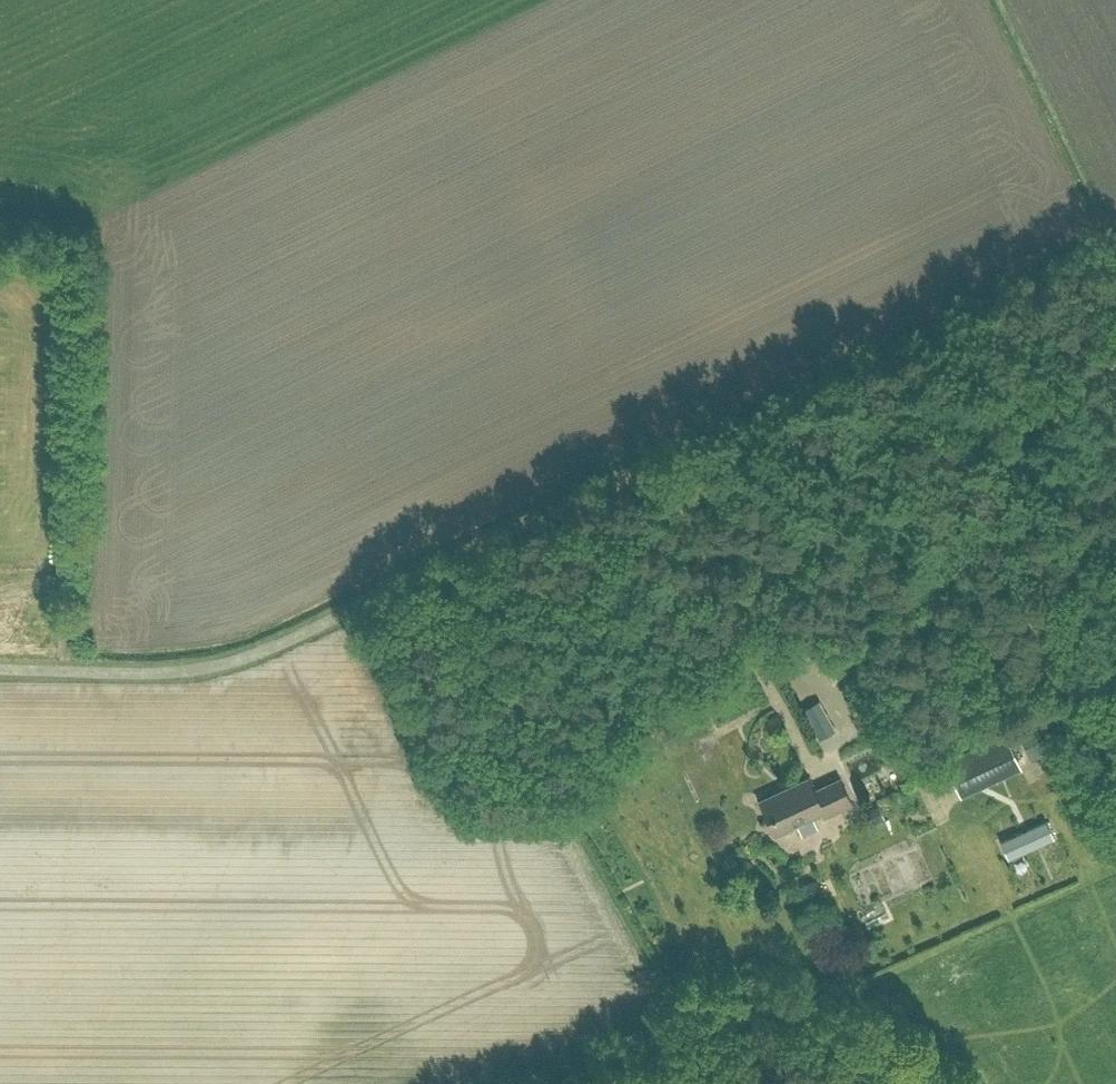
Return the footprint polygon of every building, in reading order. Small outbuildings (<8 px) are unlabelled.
[(1027,738),(1038,761),(1060,751),(1049,728),(1027,738)] [(1021,766),(1003,731),(944,760),(961,796),(1021,766)] [(813,790),(807,777),(763,797),(778,831),(822,811),(824,816),(851,803),(839,778),(813,790)]
